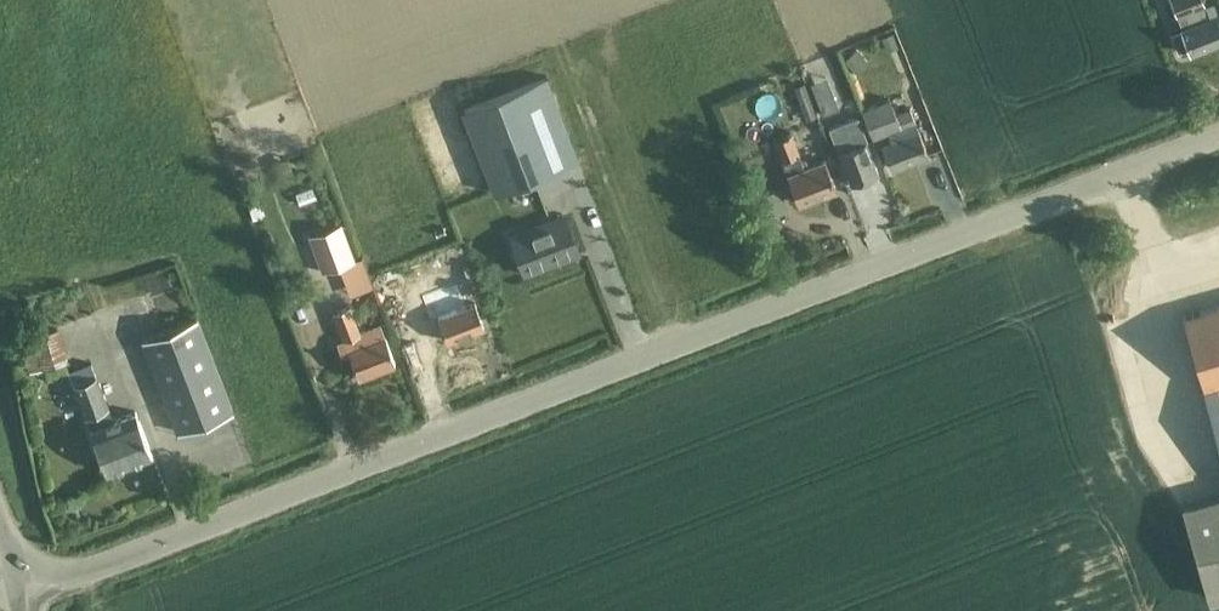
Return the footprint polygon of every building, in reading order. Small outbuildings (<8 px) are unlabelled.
[(1218,12),(1216,6),(1207,9),(1203,0),(1171,0),(1181,27),(1170,31),(1177,50),(1189,46),(1191,52),(1218,41),(1218,12)] [(894,27),(883,32),(893,58),(904,53),(894,27)] [(816,48),(822,64),(841,57),(836,41),(816,48)] [(856,49),(845,61),(854,69),(865,57),(856,49)] [(812,92),(824,87),(821,79),(814,62),(803,67),(812,92)] [(547,77),(464,109),(496,190),(579,157),(547,77)] [(806,118),(815,115),(803,82),(794,85),(806,118)] [(830,91),(816,97),(823,113),(836,108),(830,91)] [(929,154),(920,130),(919,130),(911,108),(897,113),(892,98),(863,109),(874,136),(889,131),(893,140),(883,144),(892,168),(929,154)] [(851,182),(878,172),(857,117),(830,127),(851,182)] [(837,188),(826,158),(805,166),(792,131),(775,138),(799,202),(837,188)] [(287,157),(273,162),(278,176),(292,171),(287,157)] [(565,214),(512,235),(526,272),(579,251),(565,214)] [(321,271),(353,260),(340,223),(308,235),(321,271)] [(467,304),(460,286),(449,290),(442,273),(468,262),(460,240),(415,257),(449,341),(487,326),(476,300),(467,304)] [(372,285),(368,272),(356,276),(361,289),(372,285)] [(335,311),(358,376),(397,361),(383,323),(361,331),(352,305),(335,311)] [(1183,315),(1218,440),(1218,305),(1183,315)] [(197,317),(141,338),(177,430),(232,409),(197,317)] [(29,369),(66,357),(57,328),(20,340),(29,369)] [(113,419),(96,373),(91,362),(69,371),(73,382),(85,414),(90,427),(106,470),(152,453),(135,410),(113,419)] [(53,375),(60,403),(73,399),(66,371),(53,375)] [(1185,504),(1212,598),(1218,596),(1218,494),(1185,504)]
